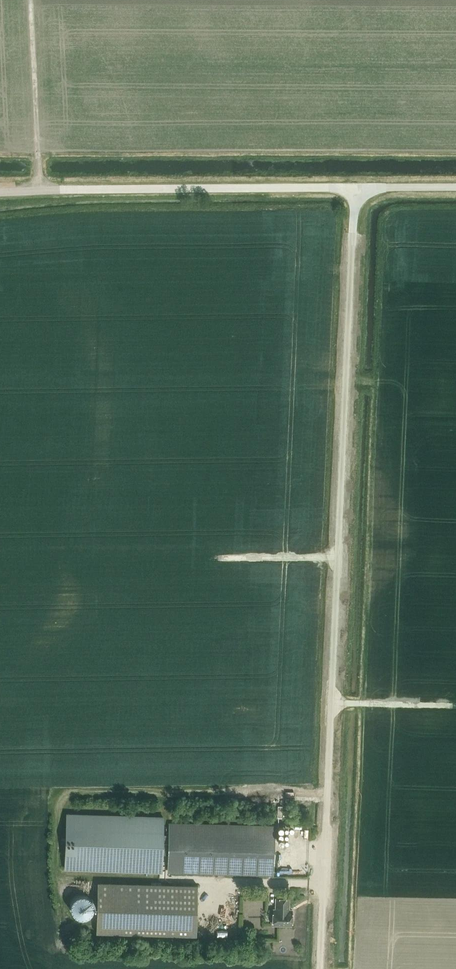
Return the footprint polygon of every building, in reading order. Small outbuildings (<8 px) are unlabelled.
[(163,817),(67,814),(66,869),(161,872),(163,817)] [(171,823),(169,873),(272,876),(273,826),(171,823)] [(197,935),(198,885),(98,883),(97,933),(197,935)] [(91,898),(88,896),(84,894),(80,894),(77,896),(73,898),(71,902),(71,906),(71,910),(73,913),(77,916),(80,917),(84,917),(88,916),(91,913),(93,910),(94,906),(93,902),(91,898)] [(274,909),(273,925),(292,925),(292,910),(289,910),(289,898),(276,898),(276,909),(274,909)]
